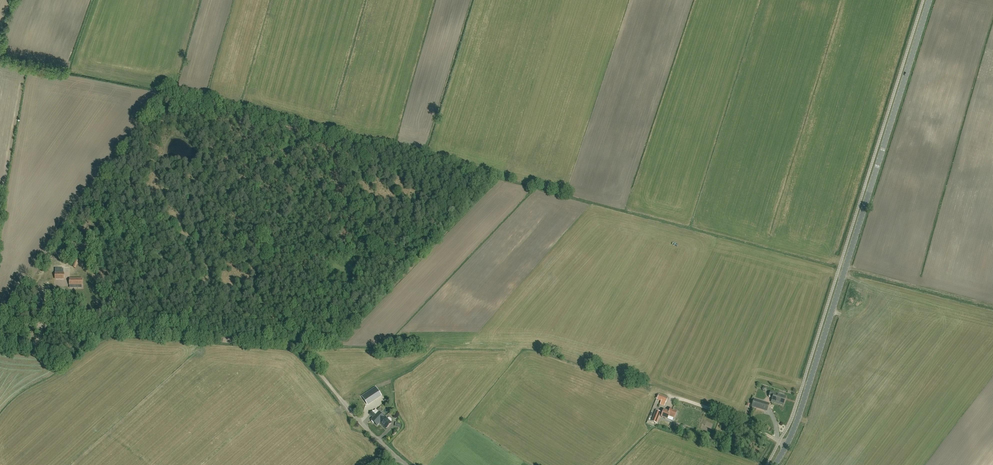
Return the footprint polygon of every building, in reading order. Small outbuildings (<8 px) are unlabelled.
[(361,396),(363,398),(366,404),(381,395),(376,387),(361,396)] [(783,406),(786,397),(770,392),(769,397),(772,398),(771,402),(783,406)] [(316,401),(322,408),(326,404),(321,398),(316,401)] [(769,404),(765,403),(754,399),(752,406),(767,411),(769,404)] [(341,408),(334,413),(344,425),(350,420),(341,408)] [(377,426),(380,423),(386,429),(392,424),(391,423),(391,422),(391,420),(390,419),(389,419),(386,417),(385,418),(376,409),(374,412),(370,415),(373,418),(371,421),(372,421),(372,422),(373,424),(374,424),(377,426)] [(674,418),(677,412),(670,409),(669,412),(664,410),(661,417),(667,419),(668,416),(674,418)] [(656,424),(657,421),(661,412),(655,410),(651,421),(656,424)]
